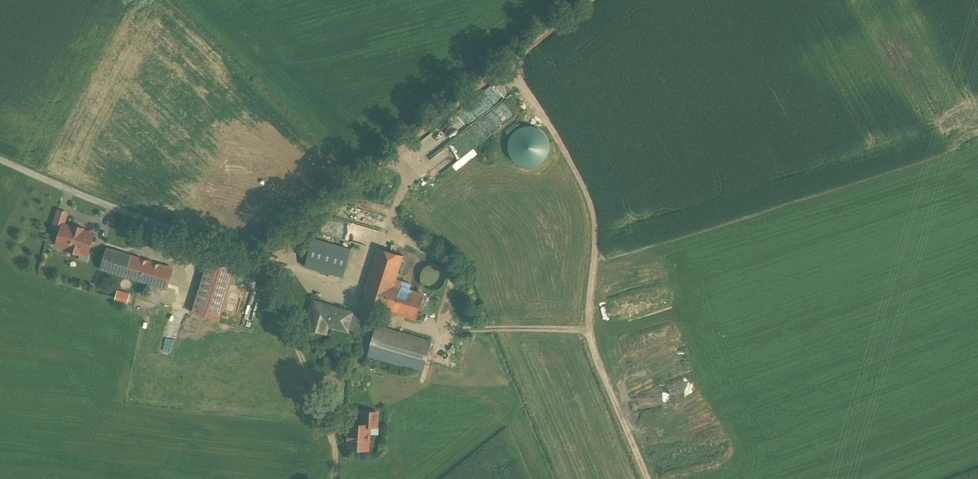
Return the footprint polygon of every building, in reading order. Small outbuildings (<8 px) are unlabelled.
[(508,142),(507,149),(509,155),(512,160),(517,165),(522,167),(529,168),(535,167),(541,164),(546,159),(549,153),(550,146),(548,140),(545,134),(540,129),(534,126),(527,126),(521,127),(515,131),(510,136),(508,142)] [(61,229),(63,224),(66,214),(58,211),(53,227),(61,229)] [(73,227),(63,224),(61,229),(60,232),(58,234),(57,238),(58,240),(56,244),(68,248),(68,250),(80,253),(80,251),(88,254),(94,234),(83,230),(73,227)] [(350,250),(312,239),(305,266),(343,277),(350,250)] [(378,250),(369,278),(369,279),(361,302),(361,303),(362,303),(384,310),(384,311),(385,311),(385,310),(385,309),(395,279),(402,257),(402,256),(401,256),(386,251),(388,244),(381,242),(379,249),(378,249),(378,250)] [(132,256),(106,248),(100,268),(126,276),(132,256)] [(210,255),(192,312),(219,320),(236,263),(210,255)] [(172,268),(132,256),(126,276),(152,284),(162,287),(166,288),(172,268)] [(420,272),(420,277),(421,282),(423,286),(427,289),(432,290),(438,289),(442,287),(445,282),(446,277),(445,272),(442,267),(437,264),(432,264),(427,265),(423,268),(420,272)] [(410,283),(395,279),(385,309),(416,318),(424,294),(408,289),(410,283),(409,283),(410,283)] [(129,294),(118,290),(115,299),(127,303),(129,294)] [(352,313),(313,301),(306,327),(318,331),(319,326),(327,329),(328,325),(347,330),(347,329),(351,314),(352,313)] [(366,318),(351,314),(347,329),(361,333),(366,318)] [(431,341),(376,326),(368,355),(423,371),(426,360),(431,341)] [(377,412),(362,412),(362,425),(362,426),(368,426),(377,427),(377,412)] [(362,425),(350,424),(350,432),(349,432),(348,440),(349,440),(349,448),(367,449),(368,426),(362,426),(362,425)]
